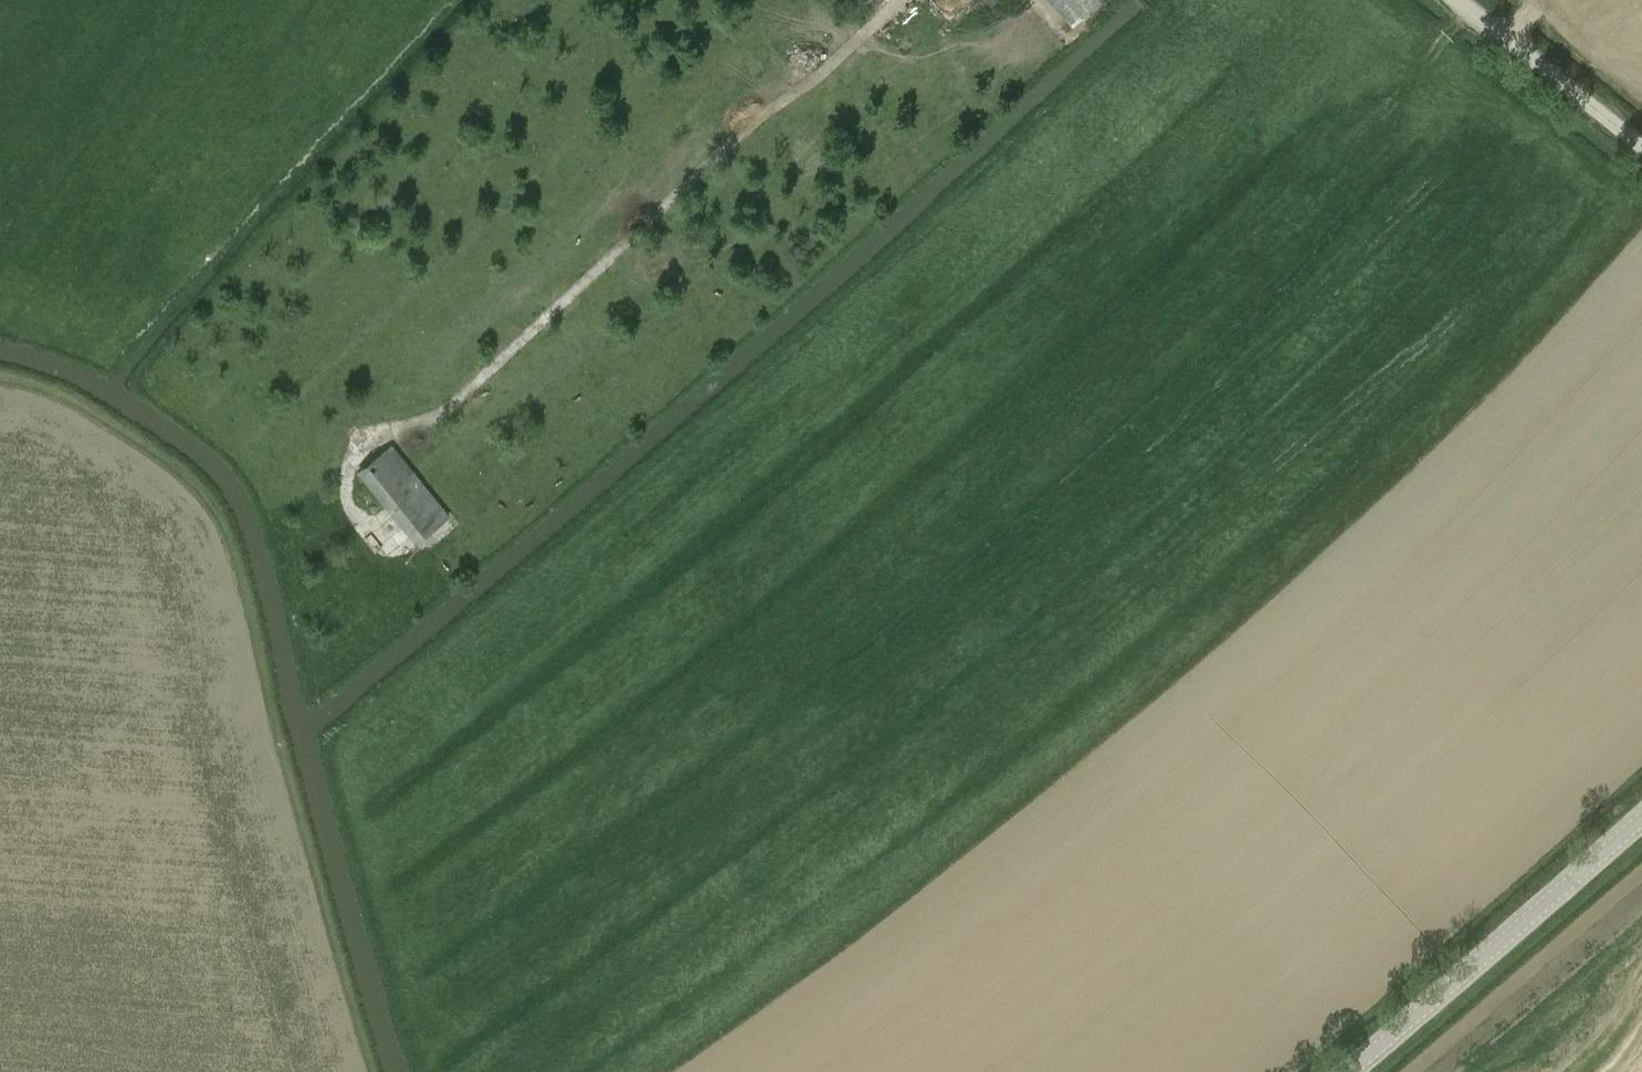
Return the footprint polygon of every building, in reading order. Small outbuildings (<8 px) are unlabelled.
[(1075,27),(1103,0),(1049,0),(1075,27)] [(414,544),(449,516),(391,444),(356,474),(414,544)]
